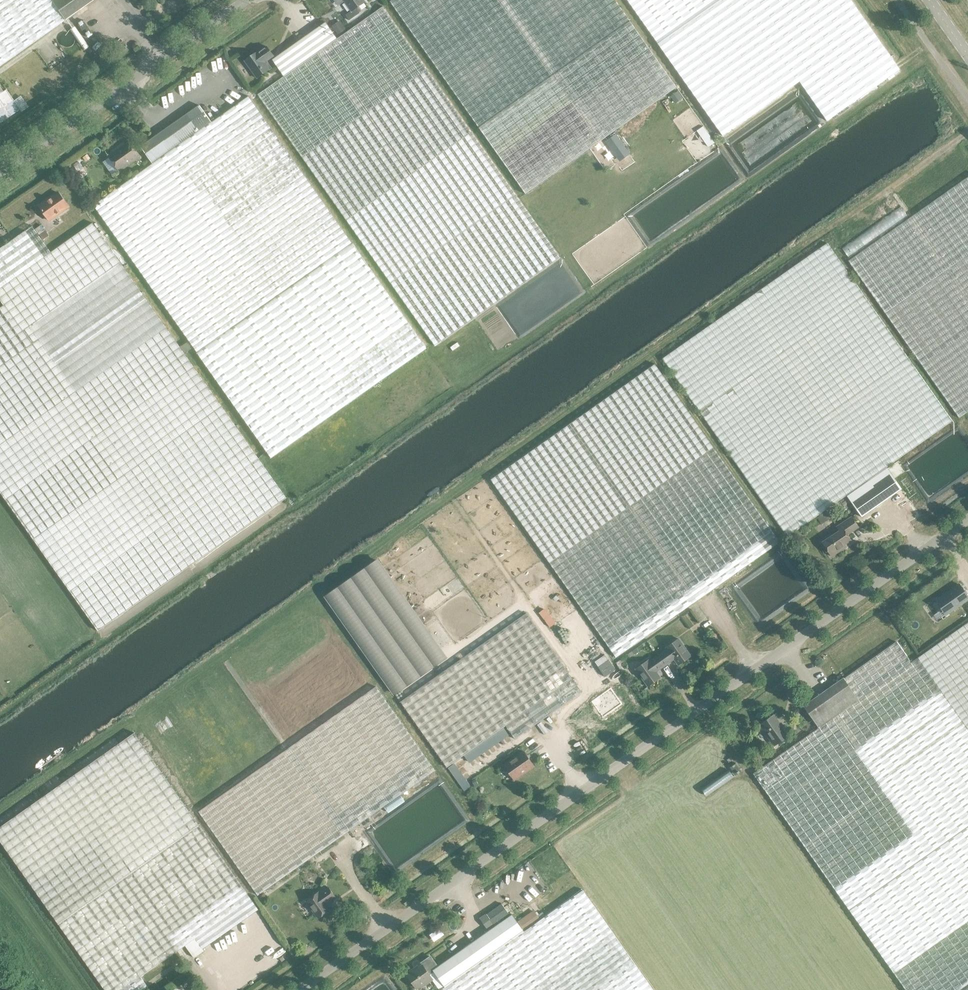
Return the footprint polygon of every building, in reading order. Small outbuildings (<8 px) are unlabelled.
[(66,20),(52,0),(0,0),(0,66),(66,20)] [(66,20),(94,0),(52,0),(66,20)] [(351,11),(346,15),(349,21),(360,13),(357,8),(365,2),(364,0),(343,0),(351,11)] [(479,127),(525,194),(676,88),(615,0),(392,0),(390,2),(479,127)] [(656,41),(723,136),(806,77),(834,116),(900,70),(850,0),(627,0),(656,41)] [(258,95),(391,283),(435,347),(560,259),(383,6),(337,39),(325,23),(273,59),(284,76),(258,95)] [(340,21),(332,27),(338,35),(346,29),(340,21)] [(273,56),(267,47),(258,53),(257,52),(245,61),(257,78),(269,69),(264,62),(273,56)] [(0,87),(0,122),(1,123),(20,109),(6,90),(4,91),(1,86),(0,87)] [(678,91),(670,96),(674,102),(682,97),(678,91)] [(197,352),(271,457),(426,348),(352,243),(248,96),(211,122),(200,106),(141,147),(152,164),(93,205),(197,352)] [(616,135),(606,142),(609,146),(613,144),(624,159),(630,154),(616,135)] [(118,150),(109,157),(119,171),(140,156),(130,142),(121,148),(122,149),(118,151),(118,150)] [(848,261),(959,418),(967,412),(967,177),(848,261)] [(69,207),(58,192),(39,206),(49,221),(69,207)] [(34,539),(98,631),(287,498),(93,223),(50,253),(32,227),(0,249),(0,299),(4,305),(0,308),(0,491),(34,539)] [(45,231),(39,235),(43,240),(49,236),(45,231)] [(827,243),(662,358),(788,537),(833,505),(847,496),(854,506),(862,517),(902,489),(886,468),(952,422),(827,243)] [(780,542),(755,506),(714,448),(655,364),(490,479),(616,658),(780,542)] [(905,472),(897,461),(887,468),(895,479),(905,472)] [(822,542),(831,557),(846,547),(846,546),(844,547),(843,545),(851,540),(847,535),(858,527),(851,517),(836,527),(837,527),(838,526),(840,530),(822,542)] [(959,584),(950,591),(950,592),(947,594),(947,593),(938,599),(948,613),(967,599),(967,598),(959,584)] [(526,613),(400,702),(447,768),(506,726),(515,739),(582,692),(526,613)] [(917,658),(967,729),(967,622),(917,658)] [(667,649),(658,655),(665,665),(671,661),(670,661),(674,658),(678,665),(691,656),(678,639),(666,648),(667,649)] [(753,773),(849,910),(894,973),(905,989),(960,989),(967,984),(967,729),(917,658),(911,662),(895,641),(803,706),(818,728),(753,773)] [(628,653),(628,654),(630,656),(638,651),(636,648),(628,653)] [(665,665),(658,655),(649,662),(648,660),(635,669),(648,686),(660,678),(656,671),(659,669),(665,665)] [(199,811),(258,895),(435,770),(376,686),(199,811)] [(622,704),(611,688),(591,701),(603,718),(622,704)] [(771,748),(791,734),(791,733),(788,735),(782,727),(779,723),(779,722),(774,715),(777,713),(776,713),(757,727),(760,725),(774,745),(771,747),(771,748)] [(802,722),(801,723),(801,724),(800,725),(800,726),(800,727),(800,728),(801,729),(802,730),(803,731),(804,731),(805,731),(806,731),(807,731),(808,730),(809,729),(810,728),(810,727),(810,726),(810,725),(810,724),(809,723),(808,722),(807,721),(806,721),(805,721),(804,721),(803,721),(802,722)] [(0,828),(0,841),(58,925),(105,989),(144,989),(148,987),(140,977),(177,951),(186,945),(194,958),(204,951),(202,949),(258,909),(199,826),(192,816),(134,734),(0,828)] [(504,765),(514,780),(534,766),(524,751),(504,765)] [(306,901),(318,918),(330,909),(326,903),(329,900),(330,901),(335,897),(328,887),(319,894),(318,892),(306,901)] [(435,964),(430,956),(421,963),(422,965),(415,969),(414,968),(406,974),(417,989),(424,984),(425,985),(433,979),(430,975),(434,972),(445,987),(440,989),(653,989),(583,890),(524,931),(512,914),(437,966),(435,964)] [(488,916),(494,924),(511,912),(505,904),(488,916)] [(534,911),(518,922),(524,930),(539,919),(534,911)]
